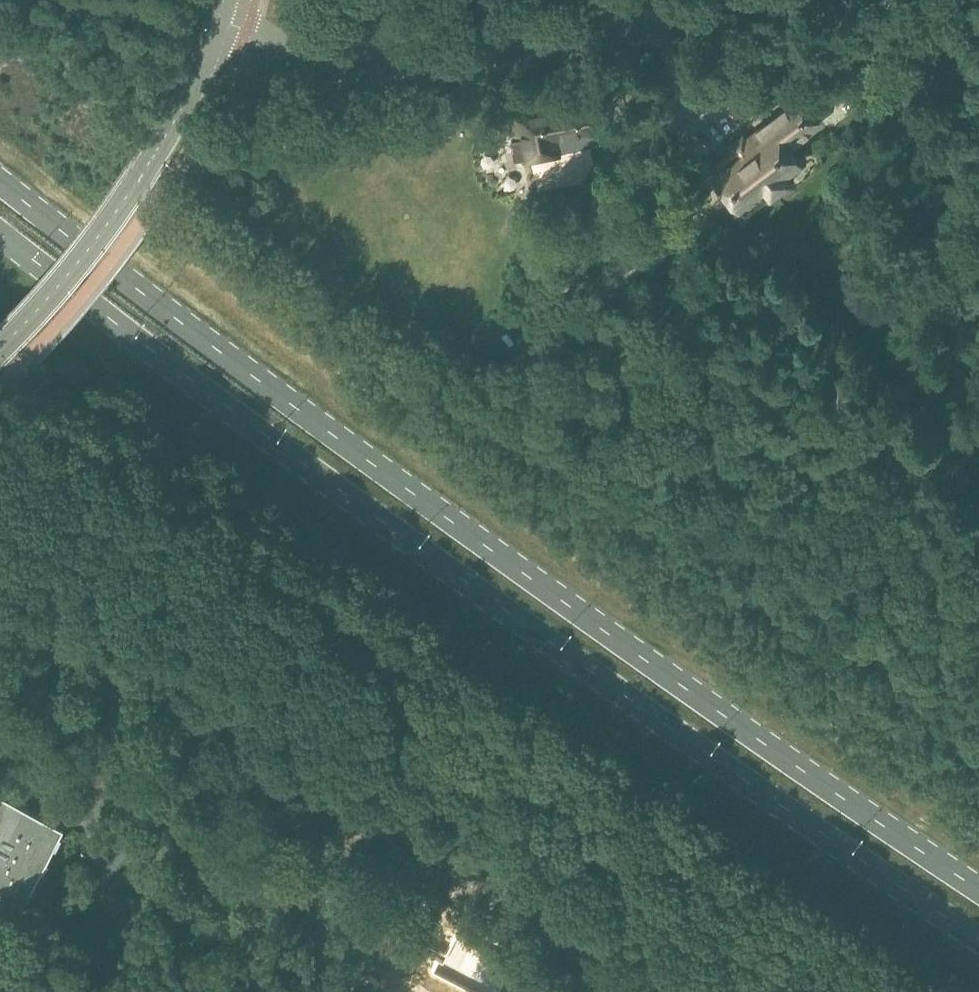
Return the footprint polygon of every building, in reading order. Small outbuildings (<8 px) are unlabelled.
[(732,163),(716,176),(740,206),(762,188),(769,196),(790,179),(785,172),(799,161),(788,146),(819,120),(800,97),(745,141),(742,137),(732,145),(735,149),(726,156),(732,163)] [(554,111),(521,117),(514,118),(517,133),(525,131),(530,157),(602,144),(598,128),(600,127),(595,103),(578,106),(577,103),(554,108),(554,111)] [(8,893),(25,902),(65,825),(0,791),(0,889),(8,893)] [(439,961),(432,975),(458,989),(464,976),(473,981),(487,954),(486,954),(456,938),(443,964),(439,961)] [(458,989),(465,991),(501,991),(513,968),(509,965),(511,962),(487,950),(486,954),(487,954),(473,981),(464,976),(458,989)]
